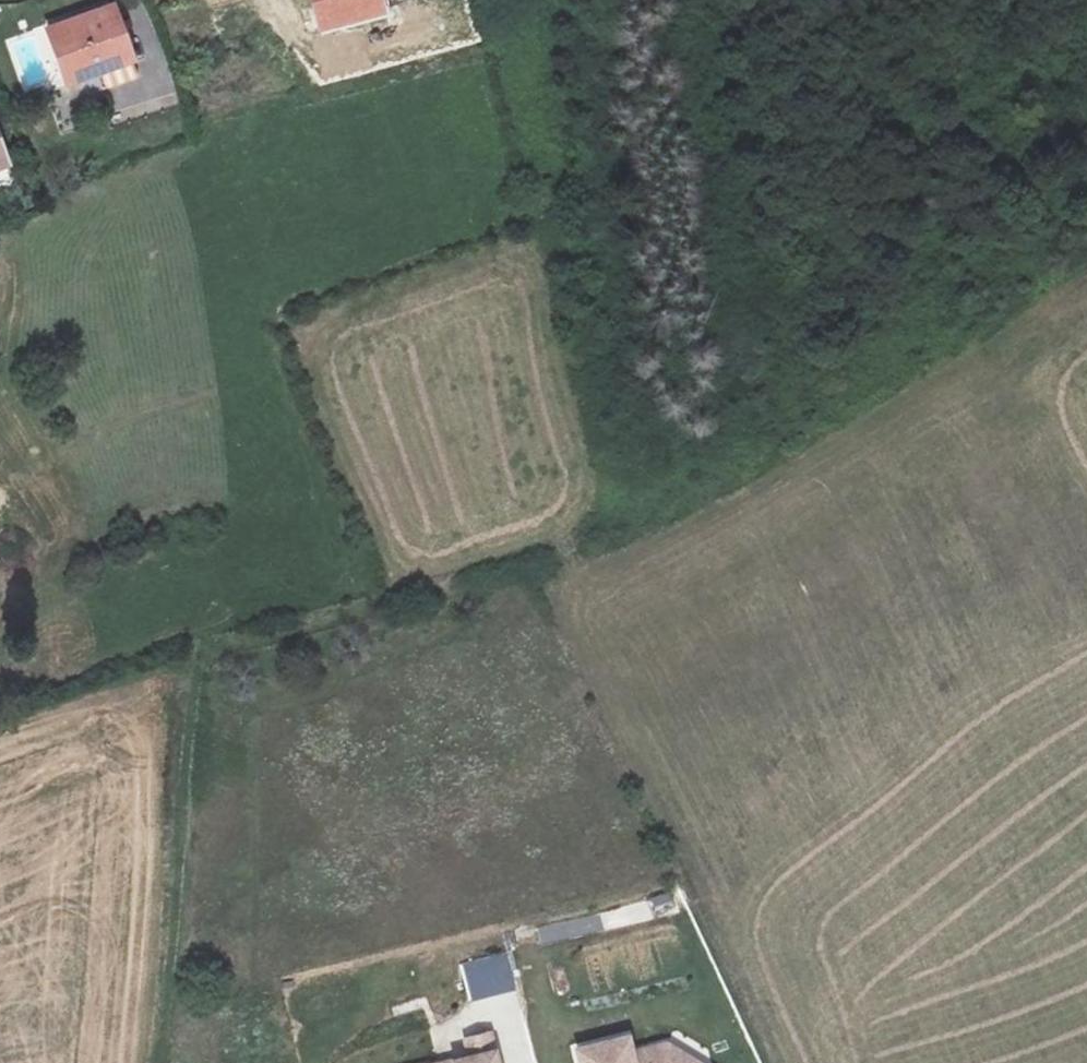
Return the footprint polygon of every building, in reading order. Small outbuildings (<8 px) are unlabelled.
[(323,42),(390,23),(383,0),(311,0),(323,42)] [(118,12),(55,41),(78,92),(142,62),(118,12)] [(30,176),(6,124),(0,127),(0,189),(30,176)] [(671,892),(652,898),(657,915),(677,910),(671,892)] [(597,916),(570,924),(573,936),(601,929),(597,916)] [(469,998),(516,992),(511,954),(464,960),(469,998)] [(469,1050),(498,1045),(495,1031),(467,1036),(469,1050)] [(499,1062),(537,1062),(530,1036),(506,1042),(511,1060),(499,1062)] [(621,1058),(622,1062),(748,1062),(710,1053),(675,1062),(671,1046),(621,1058)]
